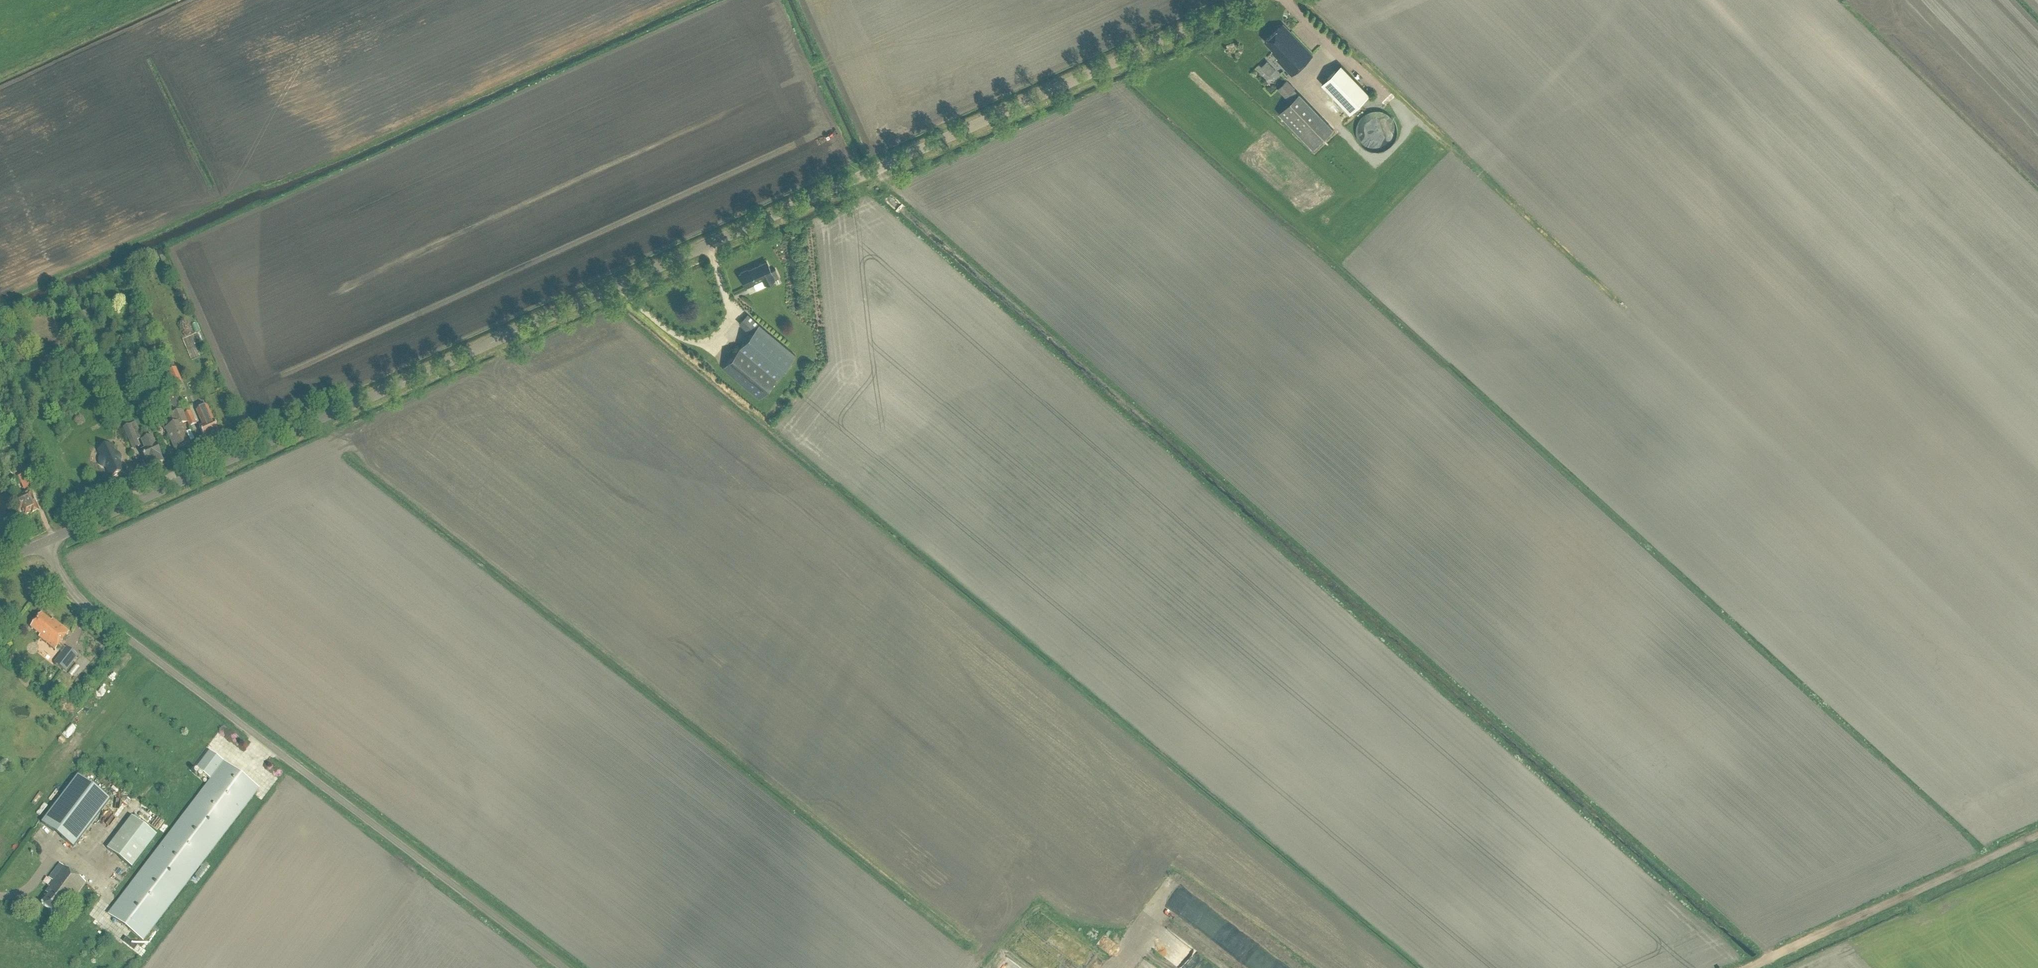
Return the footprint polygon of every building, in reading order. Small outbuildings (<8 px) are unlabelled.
[(1273,49),(1272,50),(1278,56),(1276,58),(1291,74),(1312,53),(1283,22),(1265,40),(1273,49)] [(1341,63),(1321,82),(1349,111),(1369,93),(1341,63)] [(1286,78),(1277,87),(1285,95),(1294,87),(1286,78)] [(1332,128),(1298,92),(1278,112),(1312,147),(1332,128)] [(1329,147),(1333,153),(1343,146),(1339,140),(1329,147)] [(1354,167),(1348,173),(1354,178),(1360,171),(1354,167)] [(1579,238),(1573,244),(1587,260),(1594,254),(1579,238)] [(746,283),(747,284),(754,281),(753,280),(762,276),(764,282),(779,275),(775,267),(770,269),(766,260),(748,268),(747,267),(740,270),(741,271),(739,272),(741,275),(740,275),(742,281),(743,280),(745,284),(746,283)] [(722,366),(759,397),(795,353),(746,313),(738,322),(750,333),(722,366)] [(163,433),(165,432),(173,452),(188,445),(180,427),(186,425),(188,430),(194,427),(189,414),(183,417),(178,406),(177,406),(173,397),(164,399),(166,409),(170,409),(174,415),(169,418),(169,417),(163,419),(161,423),(161,427),(163,433)] [(780,405),(774,409),(777,415),(783,411),(780,405)] [(198,428),(203,440),(218,433),(209,415),(206,408),(198,411),(204,425),(198,428)] [(135,426),(123,431),(132,452),(139,449),(136,443),(142,441),(135,426)] [(146,464),(149,470),(162,463),(160,457),(161,457),(156,446),(154,446),(151,439),(141,444),(144,452),(141,453),(145,464),(146,464)] [(113,446),(100,452),(102,457),(101,459),(100,461),(101,463),(101,466),(103,467),(105,469),(107,470),(112,479),(125,473),(121,464),(121,463),(122,462),(122,460),(121,457),(120,455),(118,454),(116,453),(113,446)] [(25,493),(31,490),(35,489),(29,475),(25,477),(19,479),(25,493)] [(9,495),(20,517),(23,516),(25,520),(39,513),(31,496),(21,500),(19,497),(17,498),(14,492),(9,495)] [(52,621),(51,623),(41,615),(30,628),(40,636),(38,638),(54,651),(68,634),(52,621)] [(66,647),(54,662),(65,671),(77,656),(66,647)] [(124,665),(129,669),(134,663),(128,659),(124,665)] [(145,868),(179,894),(259,789),(210,753),(197,769),(212,780),(145,868)] [(78,776),(42,824),(74,848),(110,801),(78,776)] [(107,850),(132,869),(157,836),(132,818),(107,850)] [(42,906),(56,916),(64,905),(71,906),(86,885),(60,865),(50,880),(53,882),(48,888),(50,890),(46,895),(48,898),(42,906)] [(179,894),(145,868),(109,915),(143,941),(179,894)]
